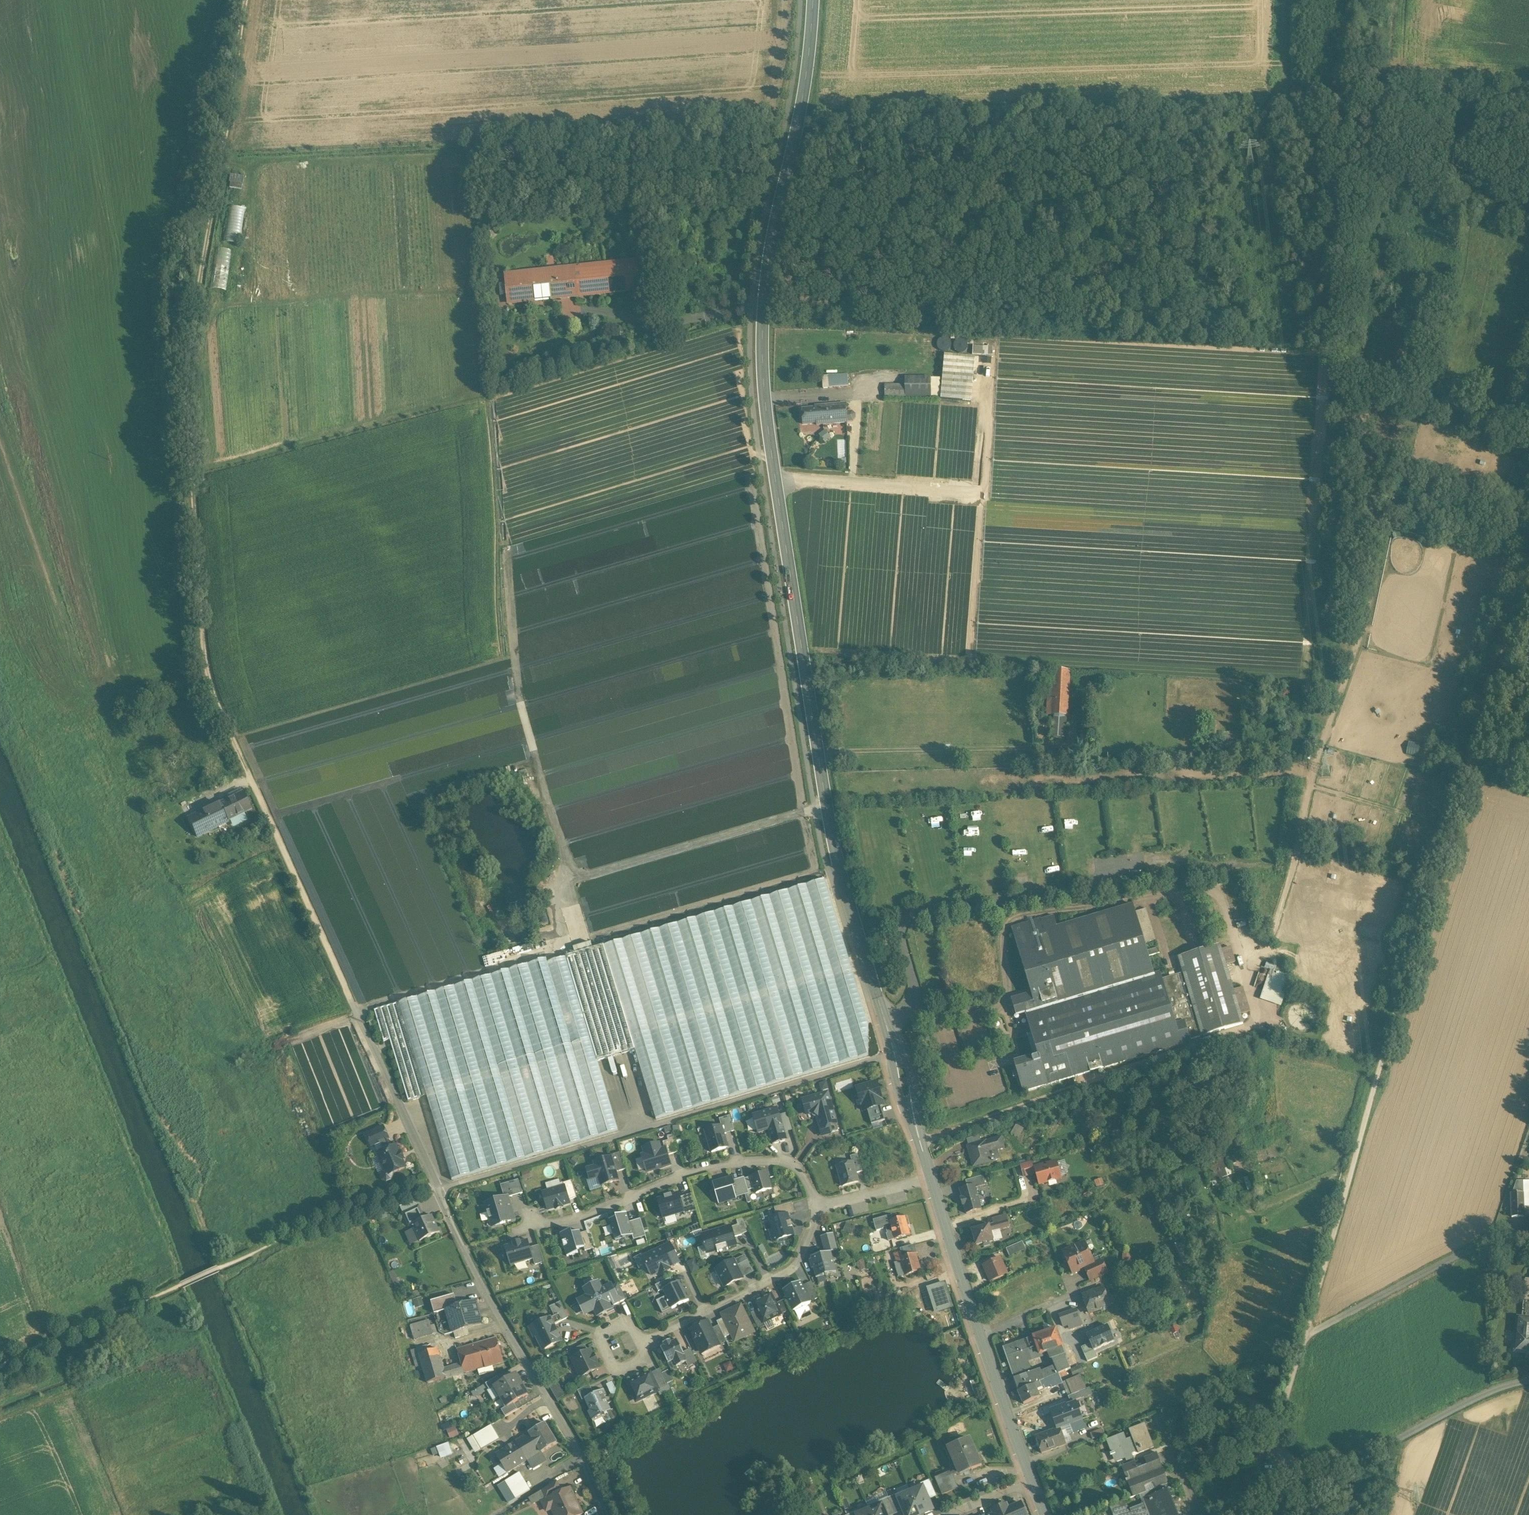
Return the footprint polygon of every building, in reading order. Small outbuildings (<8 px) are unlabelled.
[(226,187),(240,188),(241,176),(227,175),(226,187)] [(241,236),(245,208),(228,205),(223,241),(234,243),(235,235),(241,236)] [(210,288),(225,291),(232,250),(216,248),(210,288)] [(637,261),(619,263),(622,292),(640,290),(637,261)] [(619,263),(557,270),(560,298),(601,294),(608,293),(622,292),(619,263)] [(557,270),(489,277),(492,305),(560,298),(557,270)] [(608,293),(601,294),(602,303),(609,302),(608,293)] [(993,347),(973,346),(973,354),(993,355),(993,347)] [(848,376),(829,376),(830,388),(848,387),(848,376)] [(925,377),(905,377),(906,388),(906,398),(925,398),(925,377)] [(937,377),(925,377),(925,398),(937,398),(937,377)] [(906,388),(886,387),(886,397),(906,398),(906,388)] [(1291,389),(1292,400),(1306,398),(1304,388),(1291,389)] [(845,404),(815,406),(815,408),(802,409),(803,425),(817,424),(817,426),(847,423),(853,422),(856,419),(856,415),(852,412),(846,413),(845,404)] [(825,432),(820,436),(825,442),(830,438),(825,432)] [(1513,464),(1506,480),(1516,484),(1523,468),(1513,464)] [(1307,497),(1288,497),(1289,509),(1307,509),(1307,497)] [(1070,671),(1049,669),(1047,714),(1055,714),(1067,715),(1068,715),(1070,671)] [(1067,715),(1055,714),(1053,735),(1063,735),(1064,729),(1066,729),(1067,715)] [(1238,738),(1223,739),(1223,747),(1238,747),(1238,746),(1242,746),(1242,742),(1238,742),(1238,738)] [(243,793),(220,804),(228,822),(252,810),(243,793)] [(220,804),(188,820),(197,838),(228,822),(220,804)] [(825,880),(566,957),(565,954),(375,1011),(384,1042),(390,1040),(409,1102),(427,1096),(452,1180),(618,1131),(597,1061),(635,1050),(656,1119),(868,1056),(869,1024),(825,880)] [(592,880),(588,881),(588,880),(578,882),(581,896),(595,893),(592,880)] [(1057,927),(1037,933),(1058,1004),(1154,975),(1145,943),(1135,912),(1133,905),(1131,905),(1057,927)] [(1156,940),(1146,909),(1135,912),(1145,943),(1156,940)] [(1054,1059),(1039,1010),(1058,1004),(1037,933),(1057,927),(1054,916),(1041,920),(1040,919),(1012,927),(1031,993),(1012,999),(1016,1013),(1024,1010),(1029,1025),(1025,1026),(1027,1035),(1028,1035),(1035,1058),(1015,1064),(1023,1092),(1073,1077),(1066,1055),(1054,1059)] [(457,936),(459,942),(470,938),(468,932),(457,936)] [(1220,944),(1179,957),(1184,973),(1180,974),(1193,1019),(1196,1018),(1202,1036),(1243,1024),(1220,944)] [(515,948),(483,956),(486,964),(517,956),(515,948)] [(1258,999),(1279,1005),(1288,975),(1267,969),(1258,999)] [(1058,1004),(1039,1010),(1054,1059),(1066,1055),(1084,1050),(1085,1053),(1159,1031),(1158,1029),(1175,1024),(1161,980),(1162,979),(1160,974),(1154,975),(1058,1004)] [(1159,1031),(1085,1053),(1090,1072),(1165,1049),(1164,1048),(1202,1036),(1196,1018),(1193,1019),(1180,974),(1162,979),(1161,980),(1175,1024),(1158,1029),(1159,1031)] [(1084,1050),(1066,1055),(1073,1077),(1091,1072),(1090,1072),(1085,1053),(1084,1050)] [(883,1105),(876,1083),(858,1088),(865,1111),(883,1105)] [(828,1093),(803,1100),(807,1115),(814,1113),(817,1114),(821,1128),(823,1135),(839,1131),(828,1093)] [(778,1108),(753,1115),(758,1134),(769,1130),(773,1145),(787,1140),(778,1108)] [(721,1126),(724,1134),(735,1131),(730,1116),(719,1119),(721,1126)] [(1015,1124),(1010,1132),(1017,1136),(1022,1128),(1015,1124)] [(712,1153),(728,1148),(724,1134),(721,1126),(705,1131),(712,1153)] [(384,1127),(366,1135),(372,1147),(376,1146),(386,1141),(390,1139),(384,1127)] [(666,1149),(668,1156),(679,1152),(674,1135),(667,1137),(668,1141),(663,1142),(665,1149),(666,1149)] [(979,1135),(967,1139),(969,1146),(981,1142),(979,1135)] [(969,1146),(968,1146),(973,1167),(999,1160),(996,1150),(1005,1148),(1002,1137),(986,1142),(986,1141),(981,1142),(969,1146)] [(388,1145),(386,1141),(376,1146),(379,1154),(378,1154),(386,1172),(383,1173),(382,1176),(384,1181),(387,1182),(392,1180),(394,1174),(406,1168),(403,1161),(405,1160),(402,1153),(400,1153),(396,1146),(394,1143),(388,1145)] [(643,1155),(648,1172),(671,1165),(668,1156),(666,1149),(665,1149),(643,1155)] [(612,1158),(616,1172),(626,1169),(621,1152),(610,1155),(611,1158),(612,1158)] [(1226,1153),(1203,1163),(1211,1183),(1219,1180),(1234,1175),(1230,1165),(1227,1156),(1226,1153)] [(853,1163),(856,1174),(862,1171),(858,1154),(851,1157),(852,1163),(853,1163)] [(1232,1156),(1231,1154),(1227,1156),(1230,1165),(1236,1163),(1233,1155),(1232,1156)] [(611,1158),(595,1163),(596,1167),(587,1169),(590,1180),(599,1177),(602,1186),(619,1181),(616,1172),(612,1158),(611,1158)] [(1057,1161),(1034,1168),(1036,1173),(1039,1185),(1049,1182),(1049,1183),(1051,1184),(1055,1183),(1056,1181),(1056,1180),(1062,1178),(1057,1161)] [(1032,1162),(1020,1165),(1024,1177),(1036,1173),(1034,1168),(1033,1168),(1032,1162)] [(856,1174),(853,1163),(852,1163),(837,1167),(843,1187),(858,1182),(856,1174)] [(1198,1167),(1197,1165),(1175,1175),(1177,1179),(1202,1168),(1201,1166),(1198,1167)] [(767,1172),(751,1177),(756,1194),(772,1189),(767,1172)] [(1175,1175),(1166,1179),(1169,1186),(1178,1182),(1177,1179),(1175,1175)] [(983,1176),(966,1181),(968,1187),(975,1185),(976,1188),(986,1185),(983,1176)] [(733,1177),(713,1183),(719,1205),(737,1200),(736,1198),(734,1189),(736,1188),(734,1181),(733,1177)] [(750,1177),(745,1179),(748,1189),(748,1190),(754,1189),(750,1177)] [(744,1178),(734,1181),(736,1188),(734,1189),(736,1198),(749,1194),(748,1190),(748,1189),(745,1179),(744,1178)] [(519,1180),(501,1185),(505,1198),(508,1197),(508,1198),(523,1193),(519,1180)] [(564,1187),(569,1200),(577,1198),(572,1181),(563,1183),(564,1187)] [(1517,1181),(1512,1193),(1511,1193),(1512,1217),(1524,1217),(1524,1215),(1528,1215),(1528,1181),(1517,1181)] [(968,1187),(960,1190),(962,1198),(961,1198),(963,1206),(964,1206),(967,1214),(982,1210),(976,1188),(975,1185),(968,1187)] [(543,1193),(548,1210),(556,1208),(556,1209),(563,1208),(563,1206),(570,1204),(569,1200),(564,1187),(543,1193)] [(658,1200),(664,1219),(684,1213),(685,1212),(680,1197),(679,1193),(672,1195),(672,1194),(664,1196),(665,1198),(658,1200)] [(692,1194),(680,1197),(685,1212),(684,1213),(685,1215),(697,1211),(692,1194)] [(505,1198),(486,1204),(493,1227),(515,1220),(508,1198),(508,1197),(505,1198)] [(775,1208),(777,1218),(788,1214),(788,1215),(795,1213),(792,1203),(775,1208)] [(413,1226),(413,1225),(426,1219),(419,1207),(403,1214),(409,1228),(413,1226)] [(627,1213),(616,1216),(616,1218),(609,1220),(615,1240),(623,1238),(623,1239),(633,1236),(634,1236),(629,1222),(627,1213)] [(777,1218),(770,1220),(773,1230),(769,1231),(773,1242),(794,1236),(792,1228),(793,1228),(791,1222),(790,1222),(788,1215),(788,1214),(777,1218)] [(426,1219),(413,1225),(413,1226),(420,1242),(441,1233),(433,1216),(426,1219)] [(905,1217),(893,1221),(892,1216),(880,1219),(883,1228),(886,1227),(888,1234),(887,1235),(889,1241),(895,1240),(910,1235),(905,1217)] [(994,1224),(972,1230),(977,1246),(984,1244),(984,1245),(989,1244),(989,1243),(1000,1240),(997,1230),(1010,1227),(1007,1216),(992,1219),(994,1224)] [(641,1219),(629,1222),(634,1236),(633,1236),(634,1240),(646,1236),(641,1219)] [(880,1219),(874,1221),(877,1231),(883,1229),(883,1228),(880,1219)] [(731,1228),(703,1236),(708,1253),(717,1250),(718,1253),(728,1250),(728,1247),(736,1245),(731,1228)] [(580,1231),(573,1233),(572,1230),(560,1234),(563,1241),(560,1242),(562,1249),(565,1248),(567,1257),(579,1253),(577,1249),(584,1247),(585,1247),(581,1233),(580,1231)] [(587,1232),(581,1233),(585,1247),(584,1247),(585,1251),(592,1249),(587,1232)] [(833,1234),(821,1237),(825,1254),(831,1252),(831,1253),(838,1251),(833,1234)] [(1030,1238),(1012,1247),(1015,1255),(1034,1247),(1030,1238)] [(521,1241),(513,1244),(513,1245),(505,1247),(511,1266),(533,1260),(534,1259),(531,1248),(528,1240),(521,1242),(521,1241)] [(1084,1243),(1064,1252),(1064,1253),(1063,1258),(1065,1263),(1069,1264),(1073,1273),(1081,1270),(1080,1269),(1085,1267),(1094,1263),(1092,1260),(1084,1243)] [(539,1245),(531,1248),(534,1259),(533,1260),(535,1265),(544,1263),(539,1245)] [(672,1263),(665,1248),(643,1259),(651,1276),(659,1272),(660,1274),(669,1269),(668,1267),(672,1265),(672,1263)] [(825,1254),(811,1258),(811,1260),(810,1260),(812,1270),(814,1269),(816,1279),(826,1276),(826,1277),(828,1276),(827,1276),(837,1273),(831,1253),(831,1252),(825,1254)] [(916,1254),(903,1257),(902,1252),(895,1254),(898,1263),(902,1262),(906,1276),(921,1272),(916,1254)] [(734,1261),(716,1269),(725,1287),(743,1279),(743,1278),(737,1266),(748,1261),(745,1256),(734,1261)] [(1094,1263),(1085,1267),(1091,1280),(1107,1273),(1100,1256),(1092,1260),(1094,1263)] [(685,1262),(691,1273),(698,1269),(693,1258),(685,1262)] [(1000,1258),(983,1266),(991,1282),(1008,1274),(1000,1258)] [(748,1261),(737,1266),(743,1278),(753,1273),(748,1261)] [(671,1278),(656,1286),(659,1292),(663,1290),(674,1285),(671,1278)] [(932,1314),(952,1308),(944,1281),(923,1288),(932,1314)] [(674,1285),(663,1290),(666,1297),(665,1298),(665,1297),(657,1301),(663,1314),(689,1301),(680,1282),(674,1285)] [(800,1282),(784,1290),(795,1312),(811,1304),(810,1303),(808,1297),(802,1287),(800,1282)] [(811,1282),(802,1287),(808,1297),(816,1293),(811,1282)] [(626,1300),(619,1283),(612,1287),(606,1290),(612,1303),(614,1306),(626,1300)] [(611,1284),(600,1289),(598,1284),(586,1289),(589,1295),(587,1296),(588,1298),(580,1302),(585,1313),(593,1310),(596,1316),(612,1308),(610,1304),(612,1303),(606,1290),(612,1287),(611,1284)] [(1104,1289),(1083,1296),(1089,1313),(1101,1309),(1102,1312),(1108,1309),(1107,1307),(1110,1306),(1104,1289)] [(816,1293),(808,1297),(810,1303),(819,1298),(816,1293)] [(772,1294),(754,1303),(757,1311),(764,1324),(782,1315),(776,1304),(772,1294)] [(455,1295),(432,1302),(435,1314),(447,1311),(446,1310),(458,1307),(455,1295)] [(412,1299),(414,1308),(423,1306),(421,1297),(412,1299)] [(783,1301),(776,1304),(782,1315),(788,1312),(783,1301)] [(458,1307),(446,1310),(447,1311),(453,1333),(482,1325),(475,1302),(458,1307)] [(555,1316),(558,1324),(569,1318),(561,1302),(550,1307),(555,1316)] [(741,1306),(723,1315),(725,1318),(733,1335),(739,1332),(742,1338),(754,1333),(741,1306)] [(1076,1309),(1059,1315),(1063,1327),(1080,1321),(1076,1309)] [(757,1311),(751,1314),(759,1330),(765,1327),(764,1324),(757,1311)] [(550,1318),(554,1326),(558,1324),(555,1316),(550,1318)] [(1517,1317),(1516,1333),(1519,1333),(1518,1339),(1521,1340),(1520,1349),(1528,1350),(1528,1318),(1523,1318),(1517,1317)] [(537,1336),(544,1350),(561,1342),(554,1326),(550,1318),(530,1328),(534,1337),(537,1336)] [(733,1335),(725,1318),(717,1322),(719,1326),(725,1338),(733,1335)] [(430,1321),(410,1326),(414,1340),(434,1334),(430,1321)] [(709,1322),(691,1331),(701,1353),(704,1353),(719,1346),(718,1342),(712,1329),(709,1322)] [(725,1338),(719,1326),(712,1329),(718,1342),(719,1346),(727,1342),(725,1338)] [(1102,1333),(1090,1337),(1093,1343),(1096,1342),(1097,1347),(1101,1356),(1124,1346),(1117,1328),(1102,1333)] [(1064,1352),(1056,1329),(1034,1337),(1040,1355),(1049,1352),(1055,1366),(1041,1373),(1045,1380),(1048,1379),(1059,1374),(1060,1374),(1066,1371),(1070,1369),(1064,1352)] [(1034,1337),(1026,1340),(1033,1358),(1040,1355),(1034,1337)] [(497,1338),(479,1343),(486,1366),(478,1369),(480,1375),(494,1371),(493,1366),(504,1362),(497,1338)] [(677,1341),(672,1343),(671,1341),(671,1340),(670,1341),(669,1341),(670,1342),(665,1344),(665,1343),(664,1344),(663,1344),(664,1345),(665,1347),(662,1348),(661,1348),(661,1349),(662,1349),(669,1363),(668,1363),(669,1364),(674,1361),(677,1367),(677,1368),(678,1367),(686,1363),(687,1363),(687,1362),(684,1357),(684,1356),(685,1356),(685,1355),(685,1356),(684,1353),(678,1341),(678,1340),(677,1341)] [(1026,1340),(1003,1348),(1010,1368),(1026,1362),(1025,1360),(1033,1358),(1026,1340)] [(479,1343),(458,1350),(462,1364),(464,1373),(478,1369),(486,1366),(479,1343)] [(428,1345),(417,1348),(419,1355),(430,1351),(428,1345)] [(584,1345),(568,1353),(571,1360),(573,1360),(573,1359),(587,1352),(584,1345)] [(1097,1347),(1069,1357),(1067,1352),(1064,1352),(1070,1369),(1101,1356),(1097,1347)] [(430,1351),(419,1355),(428,1383),(446,1378),(447,1378),(444,1369),(438,1349),(430,1351)] [(691,1350),(684,1353),(685,1356),(685,1355),(685,1356),(684,1356),(684,1357),(687,1362),(687,1363),(686,1363),(689,1368),(697,1363),(691,1350)] [(587,1352),(573,1359),(573,1360),(581,1377),(599,1369),(597,1363),(598,1362),(595,1356),(593,1356),(591,1351),(587,1352)] [(1026,1362),(1010,1368),(1014,1379),(1030,1373),(1026,1362)] [(462,1364),(444,1369),(447,1378),(446,1378),(447,1378),(464,1373),(462,1364)] [(660,1370),(651,1374),(656,1386),(666,1382),(660,1370)] [(1040,1370),(1030,1373),(1034,1385),(1045,1380),(1041,1373),(1040,1370)] [(1030,1373),(1014,1379),(1019,1392),(1034,1385),(1030,1373)] [(642,1376),(634,1379),(635,1382),(629,1385),(637,1402),(659,1391),(658,1390),(656,1386),(651,1374),(650,1374),(643,1378),(642,1376)] [(1059,1374),(1048,1379),(1051,1386),(1052,1388),(1063,1383),(1059,1374)] [(502,1383),(496,1387),(502,1397),(522,1385),(516,1375),(502,1383)] [(1079,1376),(1066,1381),(1072,1395),(1079,1392),(1085,1389),(1079,1376)] [(498,1377),(486,1384),(490,1391),(496,1387),(502,1383),(498,1377)] [(1019,1392),(1018,1392),(1024,1405),(1040,1398),(1038,1393),(1044,1391),(1042,1387),(1044,1387),(1045,1389),(1051,1386),(1048,1379),(1034,1385),(1019,1392)] [(666,1382),(656,1386),(658,1390),(668,1385),(666,1382)] [(522,1385),(502,1397),(508,1407),(508,1408),(514,1404),(528,1395),(522,1385)] [(590,1385),(578,1391),(583,1401),(585,1400),(585,1399),(592,1396),(593,1396),(594,1395),(590,1385)] [(604,1390),(594,1395),(593,1396),(592,1396),(585,1399),(585,1400),(591,1411),(588,1412),(592,1421),(602,1416),(604,1415),(612,1411),(605,1397),(607,1396),(604,1390)] [(1072,1395),(1068,1397),(1071,1403),(1082,1398),(1079,1392),(1072,1395)] [(1258,1401),(1238,1396),(1237,1402),(1256,1407),(1257,1405),(1258,1401)] [(1269,1405),(1258,1401),(1257,1405),(1260,1407),(1256,1422),(1264,1424),(1269,1405)] [(1237,1402),(1236,1402),(1231,1418),(1244,1421),(1246,1413),(1235,1410),(1237,1402)] [(1077,1403),(1061,1409),(1060,1407),(1050,1411),(1057,1429),(1060,1427),(1067,1425),(1068,1425),(1070,1424),(1082,1419),(1083,1419),(1077,1403)] [(514,1404),(508,1408),(508,1407),(502,1411),(506,1417),(518,1410),(514,1404)] [(1082,1419),(1070,1424),(1073,1433),(1085,1428),(1082,1419)] [(545,1423),(516,1441),(516,1442),(518,1444),(528,1461),(557,1443),(556,1443),(545,1424),(545,1423)] [(1143,1425),(1129,1430),(1132,1438),(1133,1439),(1146,1435),(1147,1434),(1143,1425)] [(454,1426),(445,1429),(448,1438),(457,1435),(454,1426)] [(492,1426),(475,1436),(483,1449),(500,1439),(492,1426)] [(1057,1429),(1035,1437),(1038,1445),(1042,1454),(1067,1445),(1060,1427),(1057,1429)] [(1101,1429),(1090,1433),(1093,1439),(1104,1435),(1101,1429)] [(1124,1433),(1107,1440),(1107,1441),(1109,1440),(1112,1449),(1110,1450),(1112,1454),(1111,1455),(1111,1456),(1114,1455),(1116,1459),(1124,1456),(1126,1461),(1133,1458),(1130,1451),(1137,1449),(1138,1453),(1152,1448),(1151,1447),(1151,1448),(1146,1435),(1133,1439),(1132,1438),(1126,1440),(1124,1433)] [(483,1449),(475,1436),(468,1440),(476,1453),(483,1449)] [(970,1439),(952,1447),(957,1459),(954,1460),(960,1474),(981,1465),(970,1439)] [(516,1442),(496,1454),(507,1473),(528,1461),(518,1444),(516,1442)] [(437,1447),(441,1459),(453,1454),(449,1443),(437,1447)] [(1142,1456),(1144,1463),(1156,1460),(1154,1453),(1142,1456)] [(1155,1460),(1146,1464),(1147,1467),(1138,1471),(1135,1462),(1124,1466),(1130,1479),(1126,1481),(1126,1483),(1130,1481),(1136,1496),(1143,1494),(1146,1492),(1144,1487),(1153,1483),(1156,1489),(1165,1485),(1168,1484),(1162,1467),(1157,1469),(1155,1466),(1157,1465),(1155,1460)] [(520,1473),(506,1481),(517,1498),(530,1490),(520,1473)] [(953,1476),(942,1480),(941,1476),(936,1478),(943,1495),(958,1488),(953,1476)] [(923,1487),(928,1498),(936,1494),(930,1480),(921,1484),(922,1487),(923,1487)] [(558,1482),(542,1491),(546,1499),(546,1500),(551,1497),(563,1492),(558,1482)] [(1143,1494),(1146,1502),(1129,1509),(1125,1500),(1112,1505),(1116,1514),(1146,1514),(1150,1513),(1151,1514),(1176,1514),(1165,1485),(1156,1489),(1146,1492),(1143,1494)] [(920,1514),(921,1514),(925,1513),(925,1514),(934,1511),(930,1501),(929,1501),(928,1498),(923,1487),(922,1487),(910,1492),(920,1514)] [(551,1497),(546,1500),(545,1500),(543,1505),(545,1509),(550,1511),(554,1509),(555,1511),(556,1512),(558,1514),(582,1514),(583,1514),(571,1488),(563,1492),(551,1497)] [(542,1491),(529,1499),(532,1505),(546,1499),(542,1491)] [(898,1497),(903,1509),(905,1512),(904,1512),(905,1514),(920,1514),(910,1492),(899,1497),(898,1497)] [(897,1494),(889,1498),(895,1512),(903,1509),(898,1497),(899,1497),(897,1494)] [(846,1498),(841,1500),(844,1510),(850,1508),(846,1498)] [(880,1502),(881,1505),(886,1514),(888,1514),(895,1512),(889,1498),(880,1502)] [(880,1502),(879,1499),(867,1504),(869,1510),(872,1514),(886,1514),(881,1505),(880,1502)] [(1021,1503),(1015,1506),(1019,1514),(1026,1514),(1021,1503)] [(1007,1504),(1000,1507),(1003,1514),(1019,1514),(1015,1506),(1009,1509),(1007,1504)]
